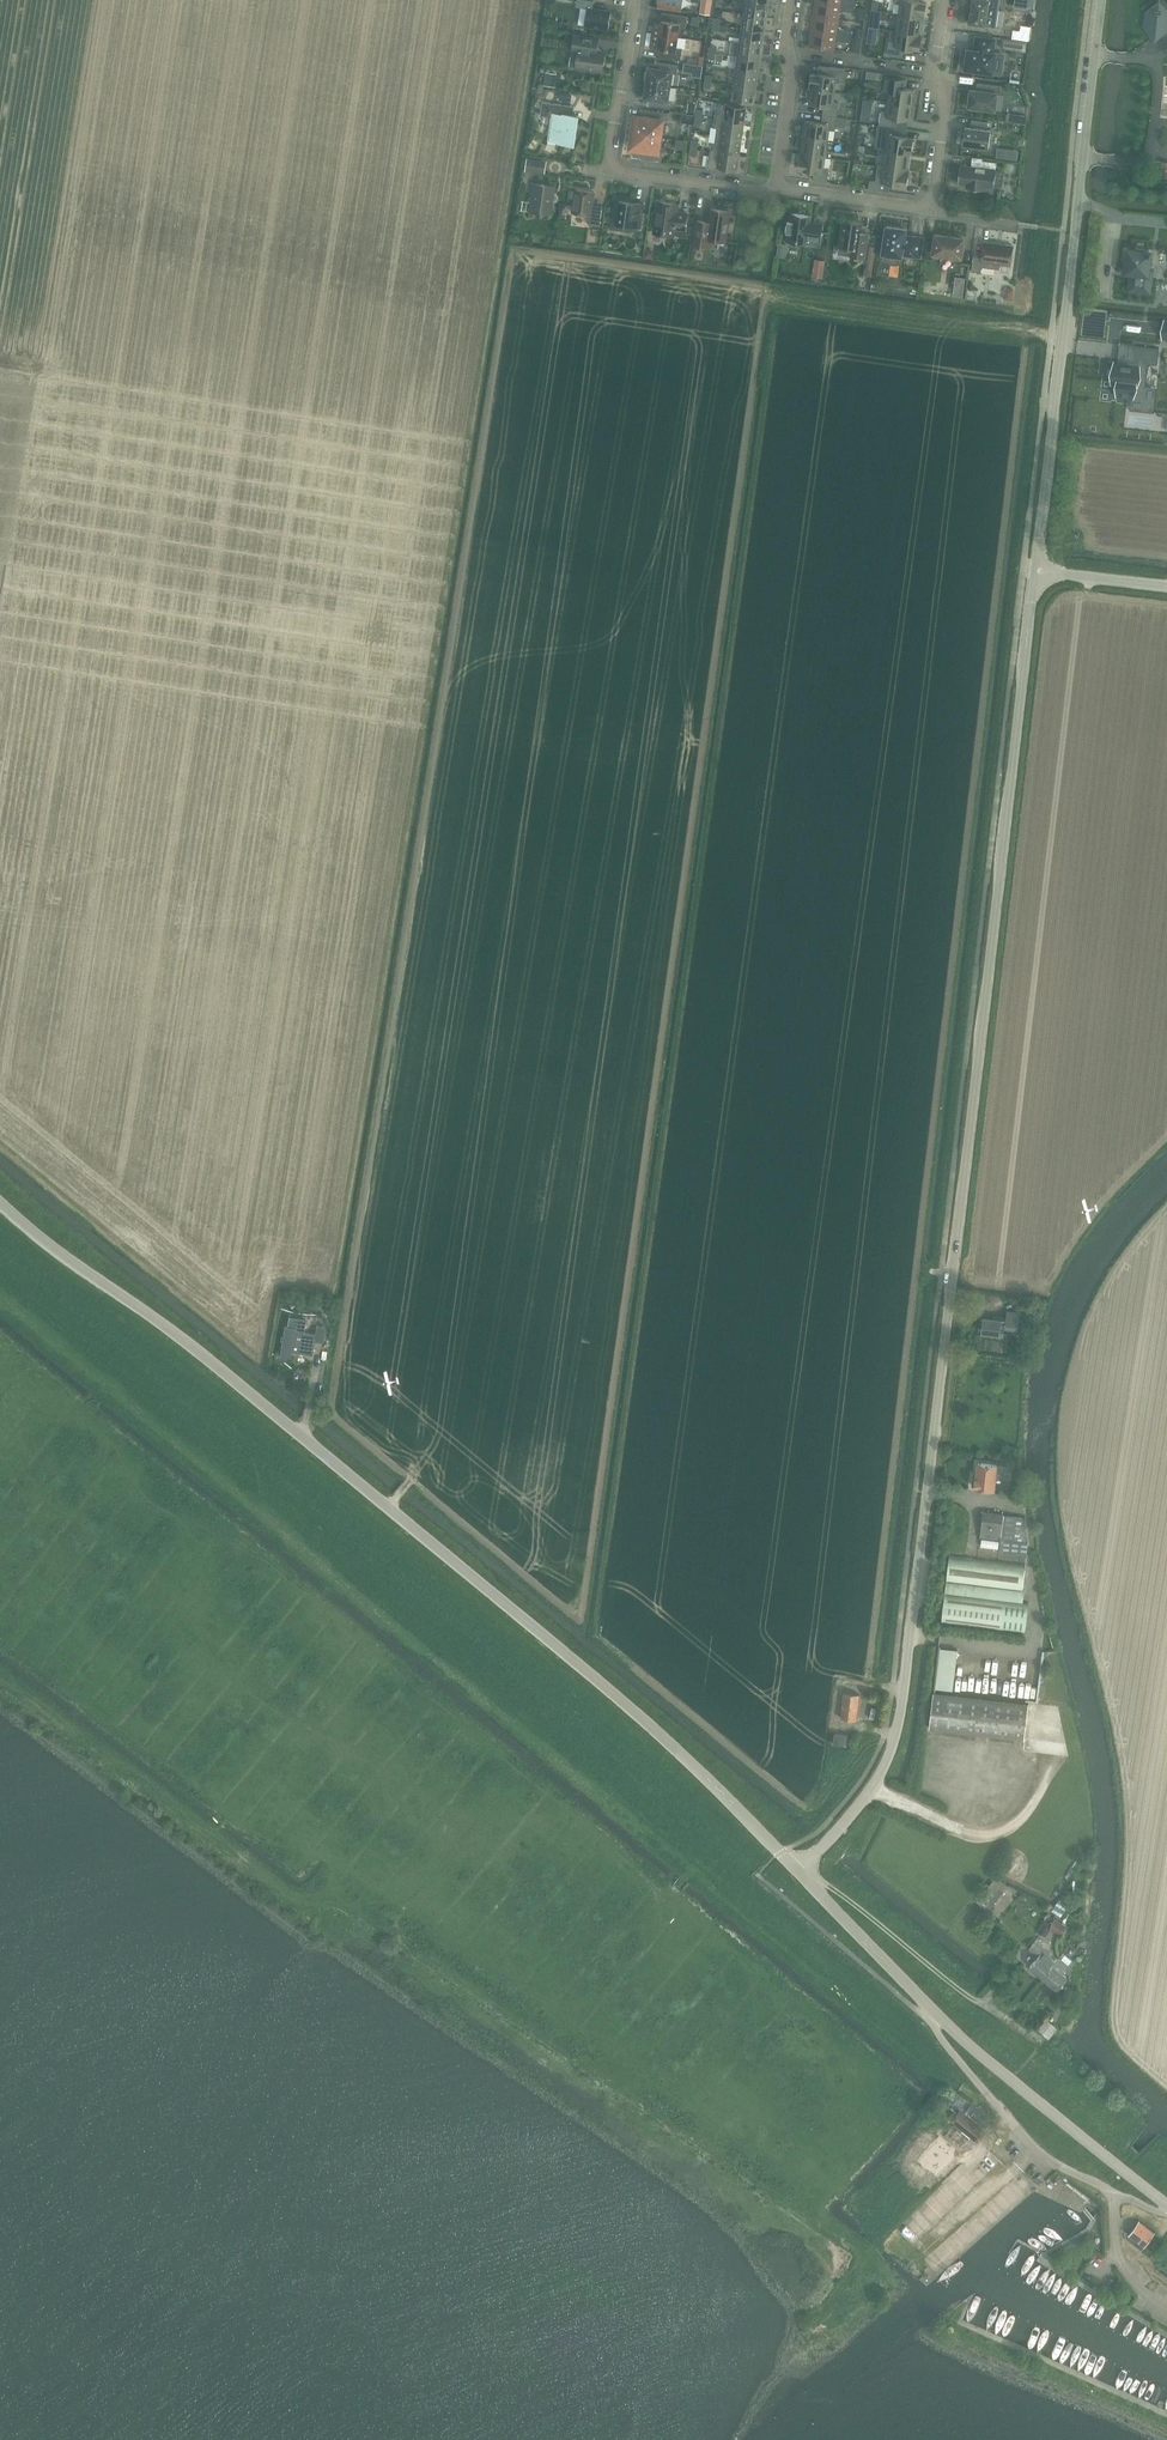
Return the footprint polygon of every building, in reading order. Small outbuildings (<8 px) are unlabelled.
[(576,7),(587,8),(584,26),(608,30),(611,11),(592,9),(593,1),(584,0),(577,0),(576,7)] [(658,7),(681,10),(683,0),(659,0),(658,7)] [(744,13),(766,16),(768,2),(754,0),(746,0),(744,13)] [(815,0),(813,16),(839,18),(840,12),(842,12),(843,11),(855,12),(855,6),(815,0)] [(922,17),(924,18),(927,3),(920,2),(920,1),(915,0),(895,0),(894,3),(900,4),(899,14),(922,17)] [(969,23),(986,26),(986,27),(996,28),(999,9),(998,9),(999,2),(999,1),(999,0),(973,0),(972,7),(971,7),(970,14),(971,14),(969,23)] [(1159,0),(1145,10),(1149,15),(1145,19),(1148,23),(1143,27),(1155,41),(1166,31),(1166,10),(1159,0)] [(878,2),(872,2),(870,18),(876,19),(878,2)] [(701,5),(700,13),(710,14),(712,6),(701,5)] [(857,7),(856,15),(865,16),(866,8),(857,7)] [(655,23),(654,34),(678,37),(680,27),(686,28),(687,16),(663,12),(661,24),(655,23)] [(744,13),(742,28),(764,31),(766,16),(744,13)] [(899,14),(896,31),(920,34),(922,17),(899,14)] [(813,16),(811,32),(851,37),(852,30),(840,28),(840,27),(837,27),(839,18),(813,16)] [(699,25),(700,18),(693,17),(692,24),(699,25)] [(870,18),(869,27),(879,28),(880,20),(876,19),(870,18)] [(742,28),(740,42),(762,45),(764,31),(742,28)] [(855,28),(854,36),(862,37),(863,29),(855,28)] [(870,28),(869,36),(877,38),(878,29),(870,28)] [(889,40),(887,54),(901,56),(902,48),(913,50),(913,48),(920,49),(922,35),(920,34),(896,31),(895,41),(889,40)] [(811,32),(809,46),(834,49),(835,41),(838,42),(838,40),(850,42),(851,37),(811,32)] [(653,45),(656,57),(681,60),(683,48),(677,48),(678,37),(654,34),(652,45),(653,45)] [(569,67),(575,69),(576,69),(576,67),(601,71),(600,76),(601,76),(605,51),(603,51),(597,45),(598,38),(574,35),(572,49),(569,67)] [(976,51),(968,49),(966,60),(963,59),(962,67),(965,68),(965,69),(992,73),(995,53),(993,53),(995,39),(976,36),(974,46),(977,46),(976,51)] [(853,37),(851,51),(859,53),(862,38),(853,37)] [(1006,39),(1006,44),(1023,47),(1023,41),(1006,39)] [(740,42),(738,56),(760,60),(762,45),(740,42)] [(696,60),(695,64),(702,66),(704,57),(696,55),(696,60)] [(738,56),(736,71),(758,74),(760,60),(738,56)] [(646,74),(645,82),(670,86),(670,84),(672,84),(673,74),(672,74),(672,71),(677,72),(678,65),(657,62),(656,68),(649,67),(648,74),(646,74)] [(684,63),(683,72),(692,74),(694,74),(701,75),(702,67),(702,66),(684,63)] [(811,74),(809,86),(833,90),(834,81),(842,82),(844,68),(830,66),(819,65),(818,75),(811,74)] [(736,71),(734,85),(756,88),(758,74),(736,71)] [(546,72),(544,85),(555,87),(557,73),(546,72)] [(866,78),(881,80),(882,74),(867,72),(866,78)] [(886,77),(884,91),(891,92),(890,102),(914,105),(915,95),(913,94),(914,89),(906,88),(907,80),(900,79),(886,77)] [(645,91),(644,98),(650,99),(649,105),(669,108),(670,101),(668,101),(670,86),(645,82),(644,90),(645,91)] [(978,90),(970,89),(969,97),(968,97),(967,104),(968,105),(968,107),(995,111),(997,94),(1000,94),(1001,86),(979,83),(978,90)] [(734,85),(732,100),(754,103),(756,88),(734,85)] [(824,106),(823,114),(837,117),(839,103),(832,101),(833,90),(809,86),(807,99),(809,99),(809,104),(824,106)] [(864,99),(863,106),(872,107),(873,101),(864,99)] [(569,144),(572,144),(575,145),(580,116),(573,115),(574,106),(543,102),(541,115),(551,117),(548,141),(569,144)] [(881,111),(879,124),(883,125),(891,126),(893,126),(894,118),(910,120),(910,116),(912,116),(914,105),(890,102),(888,112),(881,111)] [(689,103),(687,112),(695,114),(696,104),(689,103)] [(716,111),(714,119),(743,123),(746,107),(726,104),(720,104),(719,112),(716,111)] [(635,116),(632,132),(661,136),(663,121),(667,121),(668,113),(640,109),(639,116),(635,116)] [(681,122),(690,124),(694,124),(695,116),(695,115),(683,113),(681,122)] [(802,136),(804,137),(826,140),(827,130),(835,131),(837,117),(823,114),(821,123),(806,120),(805,125),(803,125),(802,136)] [(717,128),(716,135),(741,139),(743,123),(714,119),(713,127),(717,128)] [(968,132),(962,131),(961,140),(964,140),(963,145),(988,148),(990,130),(987,130),(988,121),(972,119),(971,128),(968,127),(968,132)] [(879,124),(876,148),(887,150),(910,153),(912,153),(914,139),(907,138),(907,136),(897,135),(898,127),(893,126),(891,126),(883,125),(879,124)] [(632,132),(630,148),(634,149),(633,156),(661,160),(663,152),(658,152),(661,136),(632,132)] [(711,142),(710,150),(739,154),(741,139),(716,135),(715,142),(711,142)] [(804,137),(801,153),(824,157),(826,140),(804,137)] [(692,139),(690,147),(697,148),(698,140),(692,139)] [(737,171),(739,154),(710,150),(708,166),(717,167),(717,168),(737,171)] [(887,150),(885,167),(907,170),(910,153),(887,150)] [(1012,152),(1011,160),(1018,161),(1019,153),(1012,152)] [(813,172),(812,180),(826,182),(828,168),(822,167),(824,157),(801,153),(799,153),(797,168),(804,169),(804,170),(813,172)] [(526,170),(544,173),(546,161),(527,159),(526,170)] [(960,165),(958,183),(967,184),(967,187),(984,190),(985,186),(994,187),(996,171),(996,169),(997,162),(983,160),(982,160),(981,167),(981,168),(971,166),(960,165)] [(870,180),(868,188),(889,191),(890,184),(900,185),(900,184),(907,185),(909,170),(907,170),(885,167),(878,166),(875,181),(870,180)] [(535,183),(531,212),(552,215),(554,198),(556,186),(535,183)] [(589,225),(599,226),(602,207),(592,206),(593,202),(594,192),(576,189),(572,213),(590,215),(589,225)] [(613,216),(612,223),(616,224),(615,225),(632,227),(632,226),(640,227),(644,204),(639,203),(635,203),(631,202),(628,201),(628,197),(616,195),(613,216)] [(659,201),(654,233),(673,236),(674,228),(685,229),(687,214),(678,213),(678,211),(677,210),(678,204),(659,201)] [(697,221),(693,245),(709,248),(710,240),(726,242),(727,232),(728,232),(729,225),(728,225),(730,211),(711,209),(710,215),(709,222),(697,221)] [(786,224),(786,230),(787,230),(786,233),(788,233),(787,241),(787,242),(807,244),(807,239),(811,239),(821,241),(821,240),(823,223),(823,224),(813,223),(813,224),(811,224),(810,224),(810,223),(810,221),(810,216),(811,216),(791,213),(790,221),(788,221),(788,224),(786,224)] [(839,247),(839,248),(851,249),(850,256),(865,258),(869,234),(868,234),(861,233),(862,223),(843,220),(839,247)] [(906,229),(886,226),(882,254),(884,254),(884,260),(886,263),(896,264),(899,262),(899,256),(902,256),(902,254),(920,257),(923,238),(909,236),(909,238),(906,238),(904,238),(906,229)] [(946,236),(935,234),(933,253),(961,258),(964,239),(953,237),(953,236),(952,236),(952,237),(949,236),(947,236),(947,235),(946,235),(946,236)] [(639,236),(636,240),(638,244),(642,245),(645,241),(643,237),(639,236)] [(996,243),(984,242),(982,258),(973,256),(971,271),(981,272),(982,267),(1000,269),(1000,264),(1010,265),(1013,246),(1001,244),(1001,245),(998,244),(996,244),(996,243)] [(870,245),(867,268),(873,269),(876,246),(870,245)] [(1129,289),(1148,291),(1151,269),(1150,269),(1147,269),(1147,263),(1150,264),(1151,256),(1148,256),(1149,253),(1149,252),(1148,252),(1142,251),(1142,249),(1134,248),(1134,251),(1128,250),(1127,249),(1127,251),(1127,252),(1124,252),(1123,259),(1126,260),(1125,270),(1125,271),(1131,272),(1130,275),(1129,289)] [(815,259),(812,277),(823,278),(826,260),(815,259)] [(1005,290),(1004,298),(1012,300),(1013,288),(1008,287),(1005,290)] [(1115,363),(1112,385),(1119,385),(1117,397),(1144,400),(1145,388),(1145,386),(1148,363),(1157,364),(1159,348),(1135,346),(1133,361),(1118,359),(1118,363),(1115,363)] [(1147,430),(1146,442),(1153,442),(1154,431),(1147,430)] [(302,1294),(300,1303),(310,1304),(312,1295),(302,1294)] [(1017,1328),(1019,1313),(1007,1312),(1007,1317),(994,1316),(994,1318),(984,1317),(982,1332),(993,1333),(993,1336),(1000,1337),(1000,1334),(1003,1334),(1004,1326),(1017,1328)] [(285,1326),(280,1355),(291,1356),(291,1351),(312,1355),(315,1340),(323,1342),(326,1326),(316,1325),(315,1334),(304,1332),(306,1321),(289,1318),(287,1326),(285,1326)] [(1007,1476),(1008,1466),(979,1462),(977,1478),(973,1477),(972,1485),(976,1485),(976,1487),(995,1489),(996,1475),(1007,1476)] [(980,1536),(1001,1539),(1014,1540),(1012,1550),(1027,1552),(1028,1547),(1027,1542),(1029,1542),(1024,1516),(1004,1514),(983,1511),(980,1536)] [(981,1539),(981,1546),(998,1548),(999,1541),(981,1539)] [(1028,1602),(1022,1601),(1023,1591),(1026,1564),(950,1554),(946,1582),(945,1592),(941,1623),(1025,1633),(1028,1602)] [(929,1727),(1024,1739),(1029,1703),(934,1691),(929,1727)] [(856,1719),(859,1694),(844,1692),(841,1717),(856,1719)] [(847,1745),(848,1734),(835,1732),(834,1744),(847,1745)] [(999,1897),(987,1887),(976,1901),(988,1911),(999,1897)] [(1049,1927),(1049,1928),(1050,1929),(1059,1935),(1066,1925),(1055,1918),(1049,1927)] [(1037,1932),(1045,1937),(1050,1929),(1049,1928),(1042,1924),(1037,1932)] [(1030,1966),(1043,1977),(1044,1976),(1053,1964),(1054,1956),(1052,1954),(1053,1953),(1043,1945),(1044,1944),(1037,1938),(1029,1948),(1038,1956),(1030,1966)] [(1044,1976),(1043,1977),(1049,1981),(1047,1984),(1054,1990),(1056,1988),(1057,1989),(1068,1976),(1063,1972),(1069,1964),(1059,1956),(1057,1958),(1054,1956),(1053,1964),(1044,1976)] [(984,2126),(991,2118),(976,2106),(969,2115),(984,2126)] [(952,2119),(961,2127),(977,2140),(984,2132),(959,2111),(952,2119)] [(1129,2233),(1144,2244),(1145,2245),(1154,2232),(1139,2220),(1129,2233)]
